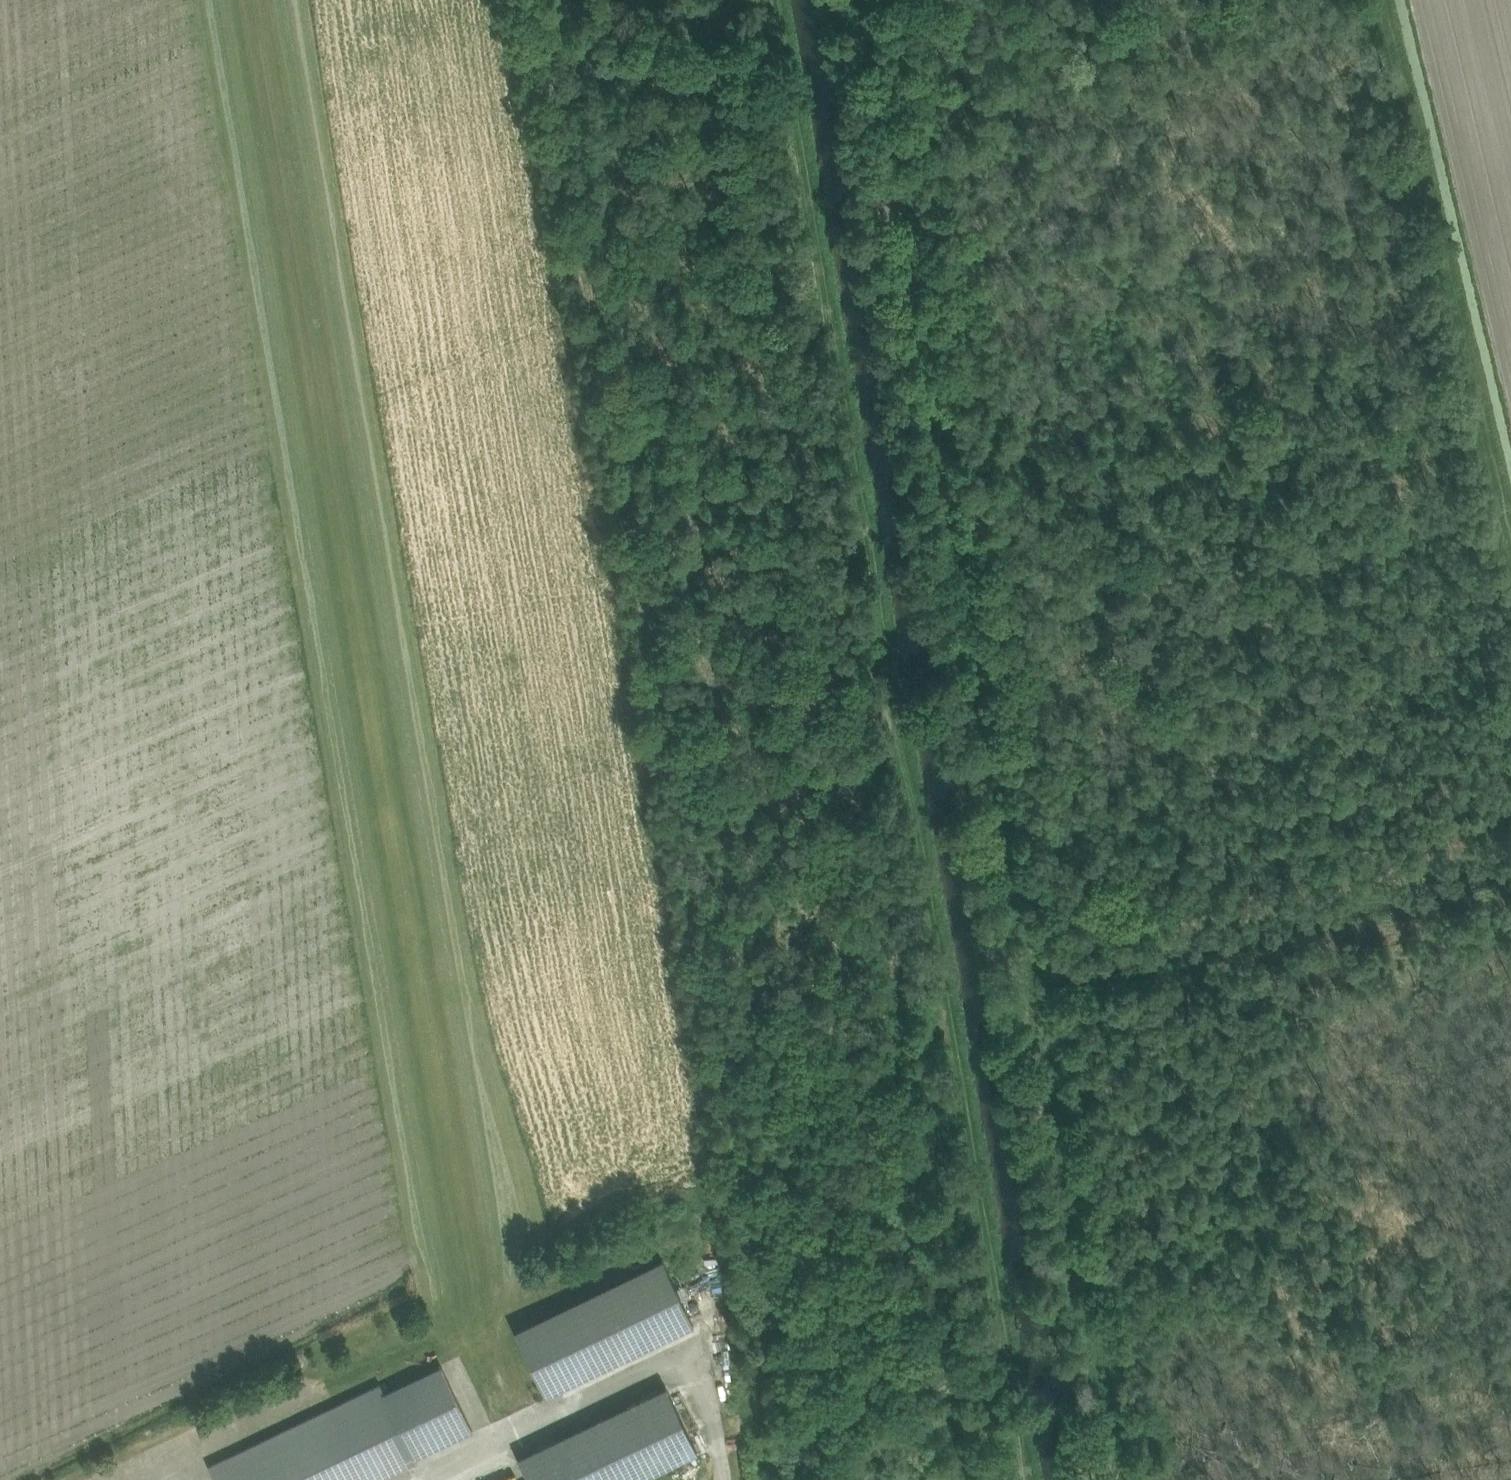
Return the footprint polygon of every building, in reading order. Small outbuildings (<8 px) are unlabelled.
[(661,1261),(514,1333),(545,1395),(692,1323),(661,1261)] [(208,1464),(216,1479),(376,1479),(418,1460),(416,1456),(472,1429),(441,1364),(385,1391),(380,1381),(208,1464)] [(696,1450),(668,1389),(519,1459),(528,1479),(633,1479),(696,1450)]
